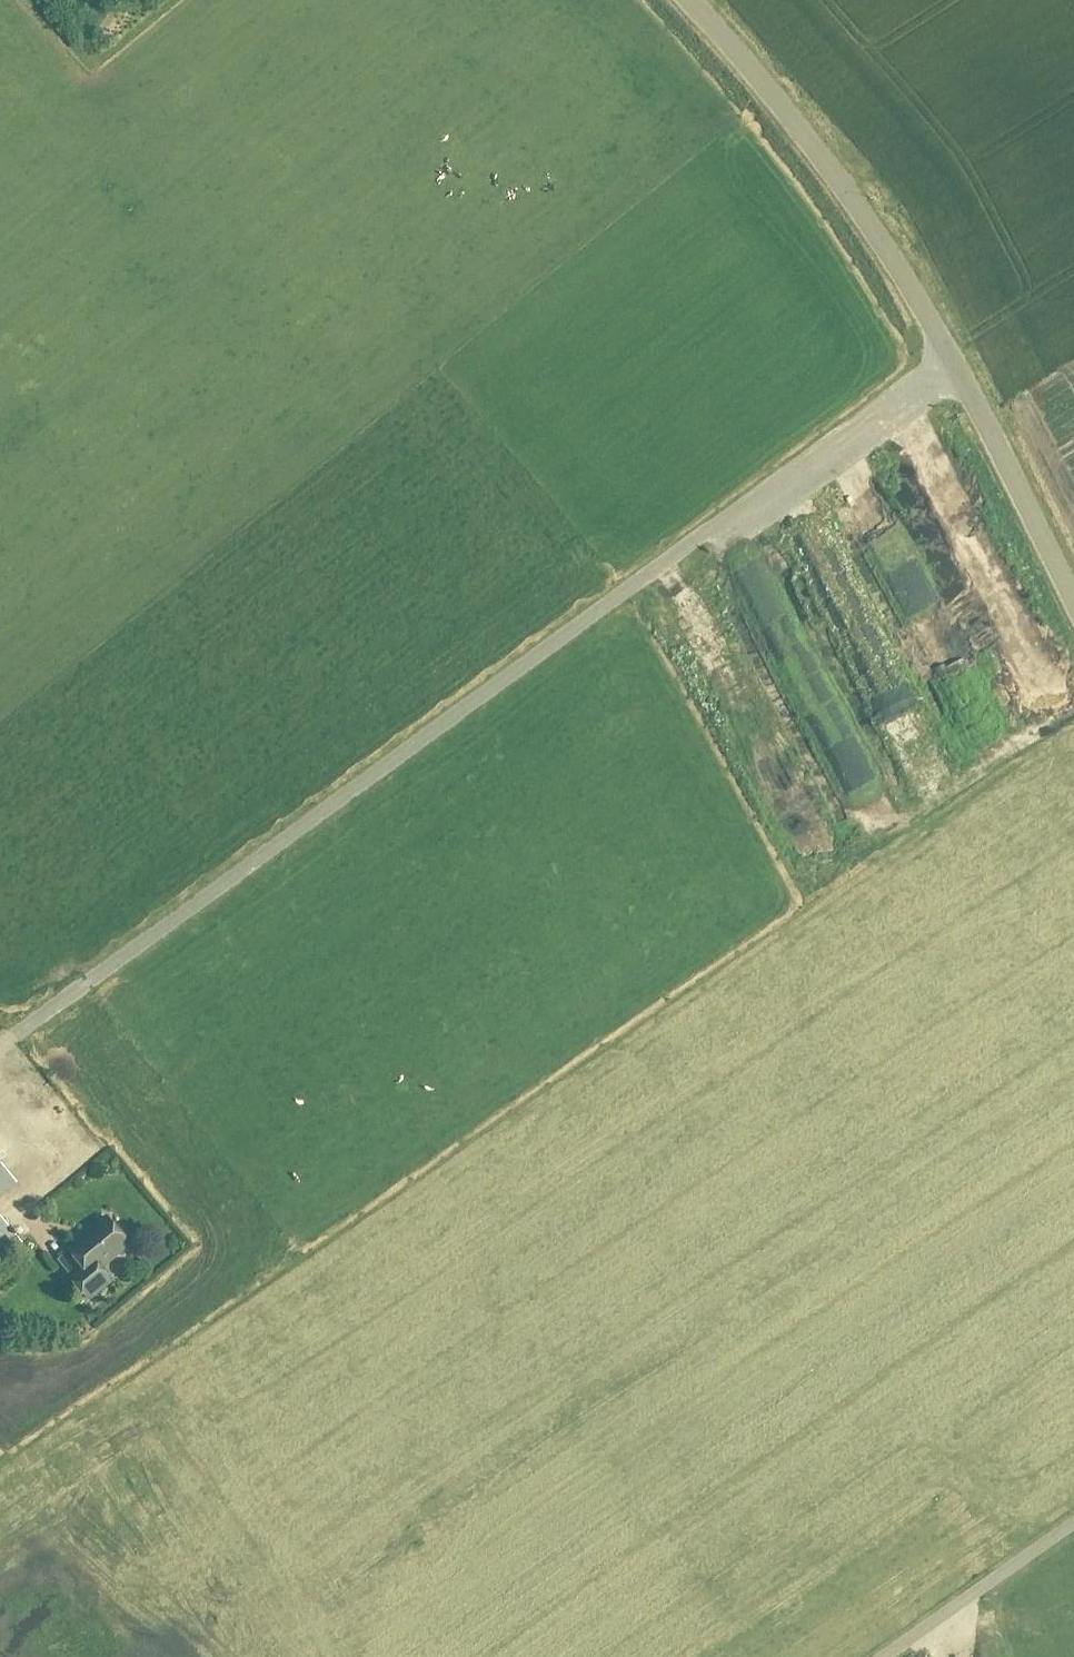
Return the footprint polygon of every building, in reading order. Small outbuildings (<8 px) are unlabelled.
[(18,1241),(0,1219),(0,1257),(18,1241)] [(130,1245),(108,1219),(70,1250),(83,1267),(70,1277),(89,1300),(111,1281),(101,1268),(130,1245)]
